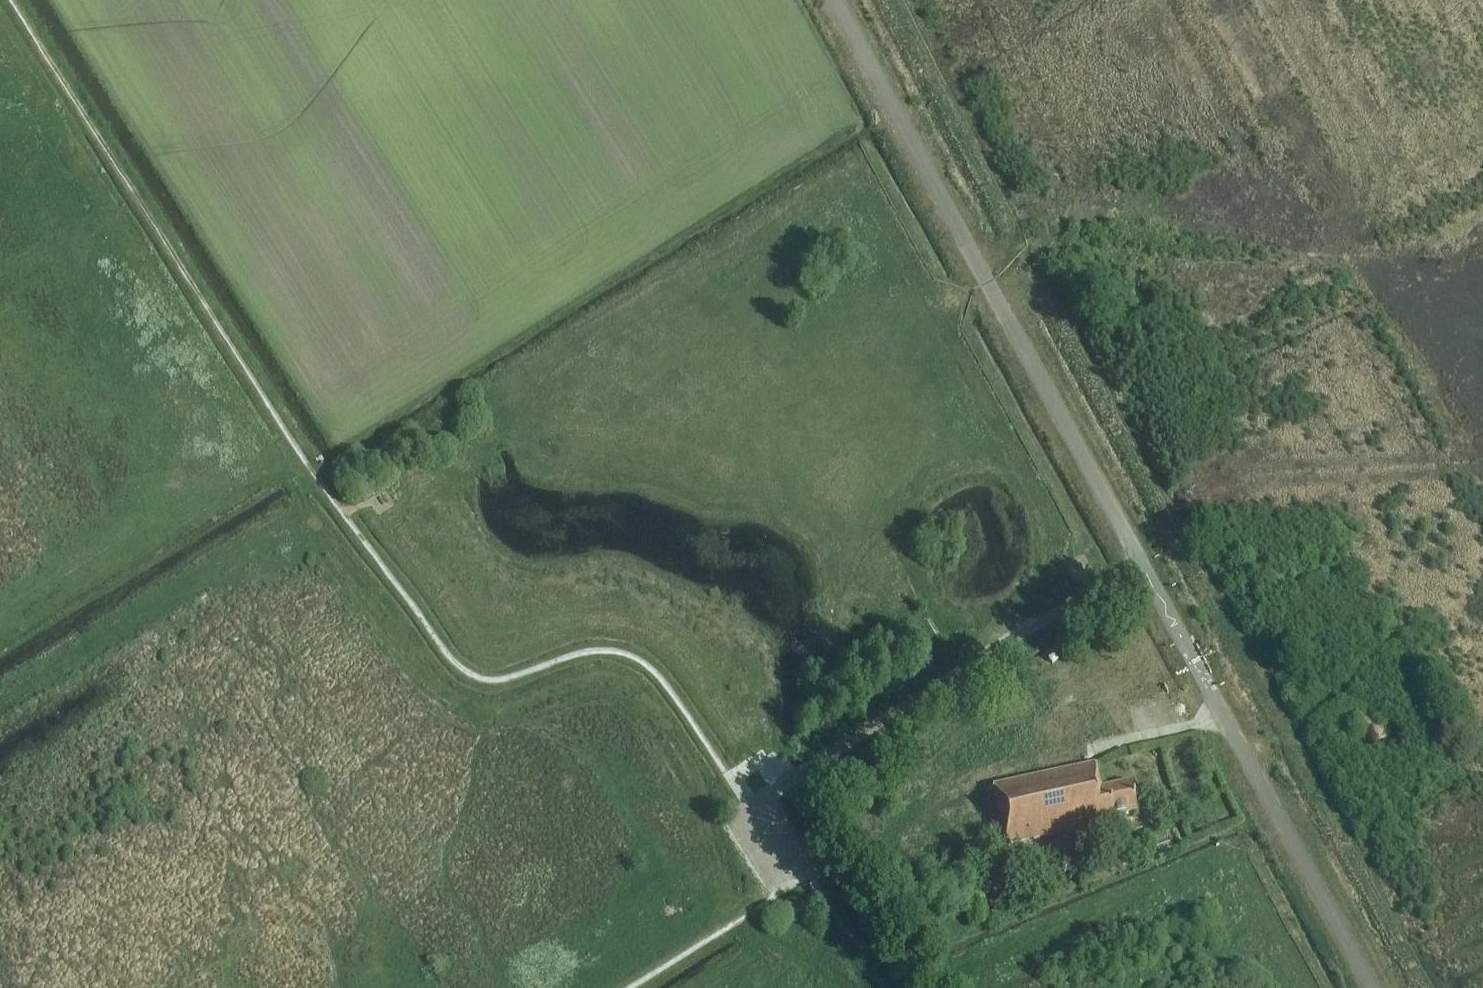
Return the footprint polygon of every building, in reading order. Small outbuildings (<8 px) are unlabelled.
[(1045,659),(1048,664),(1053,661),(1050,656),(1045,659)] [(1106,818),(1136,812),(1129,783),(1099,789),(1094,764),(992,786),(1005,845),(1094,826),(1098,842),(1111,839),(1106,818)]
